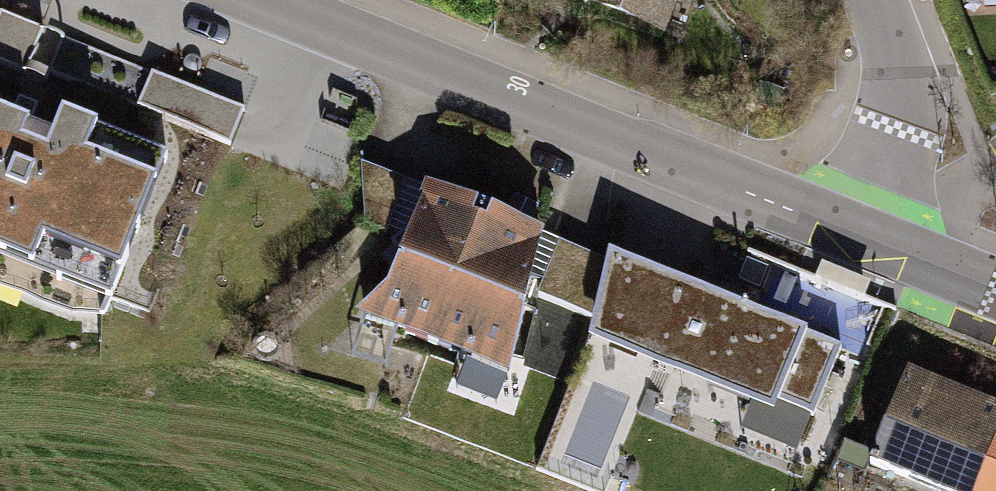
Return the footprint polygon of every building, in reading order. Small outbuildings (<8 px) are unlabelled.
[(657,23),(667,0),(596,0),(657,23)] [(0,12),(0,63),(24,73),(42,29),(0,12)] [(244,109),(62,37),(48,72),(230,144),(244,109)] [(71,310),(106,311),(166,158),(62,116),(54,137),(0,115),(0,282),(71,310)] [(406,183),(361,153),(365,226),(386,234),(406,183)] [(433,342),(485,210),(478,207),(477,210),(431,191),(419,220),(392,244),(405,258),(391,291),(366,312),(369,316),(433,342)] [(493,213),(485,210),(433,342),(474,358),(478,349),(512,356),(531,278),(524,276),(540,234),(492,216),(493,213)] [(594,319),(610,248),(559,243),(538,296),(594,319)] [(813,417),(841,346),(614,255),(597,331),(813,417)] [(907,371),(869,465),(887,472),(887,470),(940,490),(976,490),(993,448),(995,442),(995,406),(907,371)] [(993,448),(976,490),(995,490),(995,449),(993,448)]
